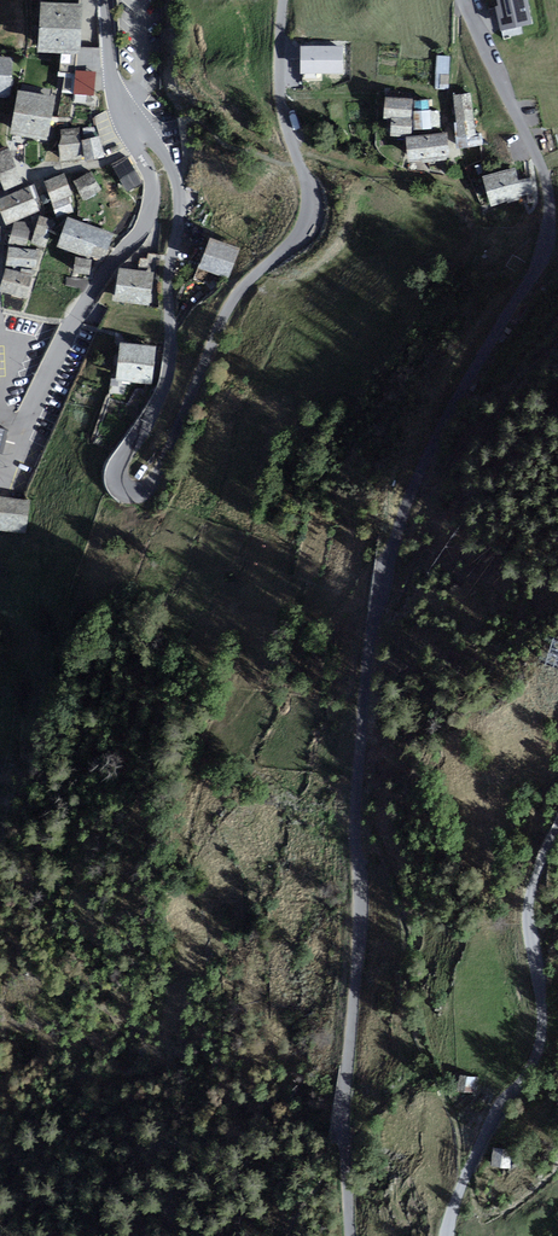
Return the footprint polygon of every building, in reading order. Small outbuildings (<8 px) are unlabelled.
[(499,26),(534,20),(530,0),(494,0),(499,26)] [(80,7),(40,5),(37,47),(78,49),(80,7)] [(341,48),(301,48),(301,73),(341,73),(341,48)] [(452,53),(438,52),(436,87),(450,87),(452,53)] [(0,58),(0,92),(8,93),(9,59),(0,58)] [(95,90),(96,65),(75,65),(75,89),(95,90)] [(474,89),(451,90),(454,151),(485,150),(484,134),(477,135),(474,89)] [(54,99),(19,94),(13,130),(48,136),(54,99)] [(411,126),(412,95),(383,94),(382,114),(389,114),(388,133),(412,134),(411,126)] [(430,96),(412,95),(411,126),(439,127),(440,108),(429,107),(430,96)] [(80,129),(62,129),(63,159),(81,158),(80,129)] [(446,134),(406,138),(408,160),(448,157),(446,134)] [(101,157),(98,137),(84,139),(87,159),(101,157)] [(9,152),(0,156),(0,174),(5,186),(20,180),(9,152)] [(141,183),(127,159),(114,166),(128,190),(141,183)] [(500,169),(483,173),(491,207),(537,196),(532,175),(503,182),(500,169)] [(98,190),(89,175),(75,183),(85,198),(98,190)] [(63,176),(46,182),(54,205),(71,199),(63,176)] [(0,200),(0,209),(5,223),(18,218),(39,210),(30,188),(0,200)] [(47,246),(55,221),(41,217),(33,242),(47,246)] [(33,221),(18,218),(9,246),(15,247),(18,240),(28,240),(33,221)] [(99,232),(67,221),(59,244),(90,255),(99,232)] [(238,250),(211,241),(202,266),(229,276),(238,250)] [(15,247),(9,246),(8,264),(36,265),(37,248),(15,247)] [(6,269),(0,288),(24,295),(30,276),(6,269)] [(154,275),(120,271),(117,299),(151,303),(154,275)] [(156,348),(121,346),(119,379),(154,381),(156,348)] [(0,426),(0,451),(2,452),(9,429),(0,426)] [(2,500),(0,520),(0,526),(26,529),(29,502),(2,500)] [(557,630),(557,604),(552,602),(544,626),(557,630)] [(477,1078),(461,1076),(459,1089),(475,1091),(477,1078)] [(511,1152),(494,1149),(491,1163),(509,1166),(511,1152)]
